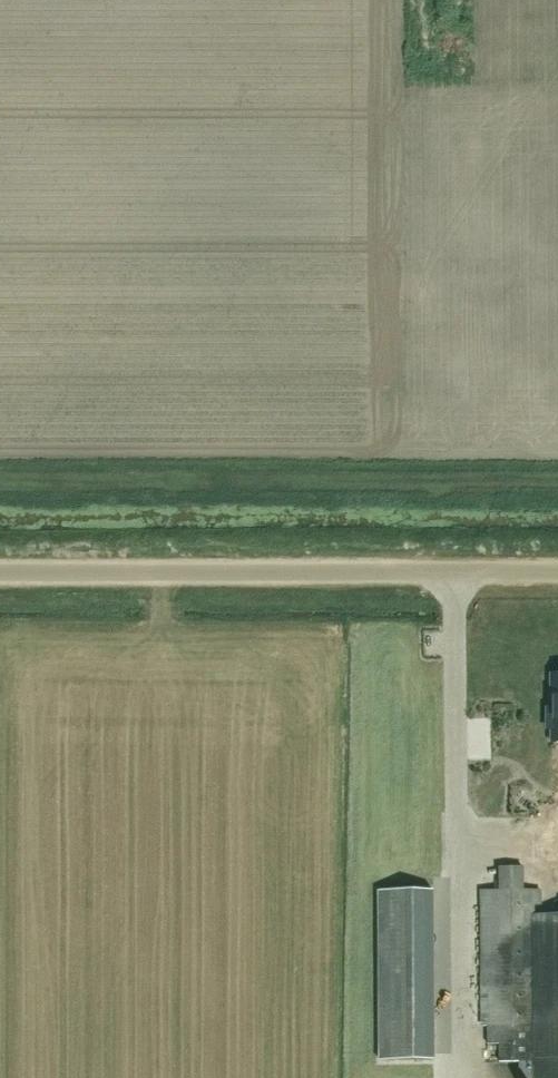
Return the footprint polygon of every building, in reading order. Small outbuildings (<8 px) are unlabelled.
[(552,674),(552,708),(547,708),(547,729),(552,729),(552,743),(557,743),(557,674),(552,674)] [(507,861),(505,886),(526,887),(528,862),(507,861)] [(494,893),(480,893),(482,1028),(489,1028),(489,1044),(495,1044),(496,1063),(534,1062),(534,1077),(557,1077),(557,916),(534,917),(534,905),(541,905),(541,892),(524,892),(498,893),(494,893)]
